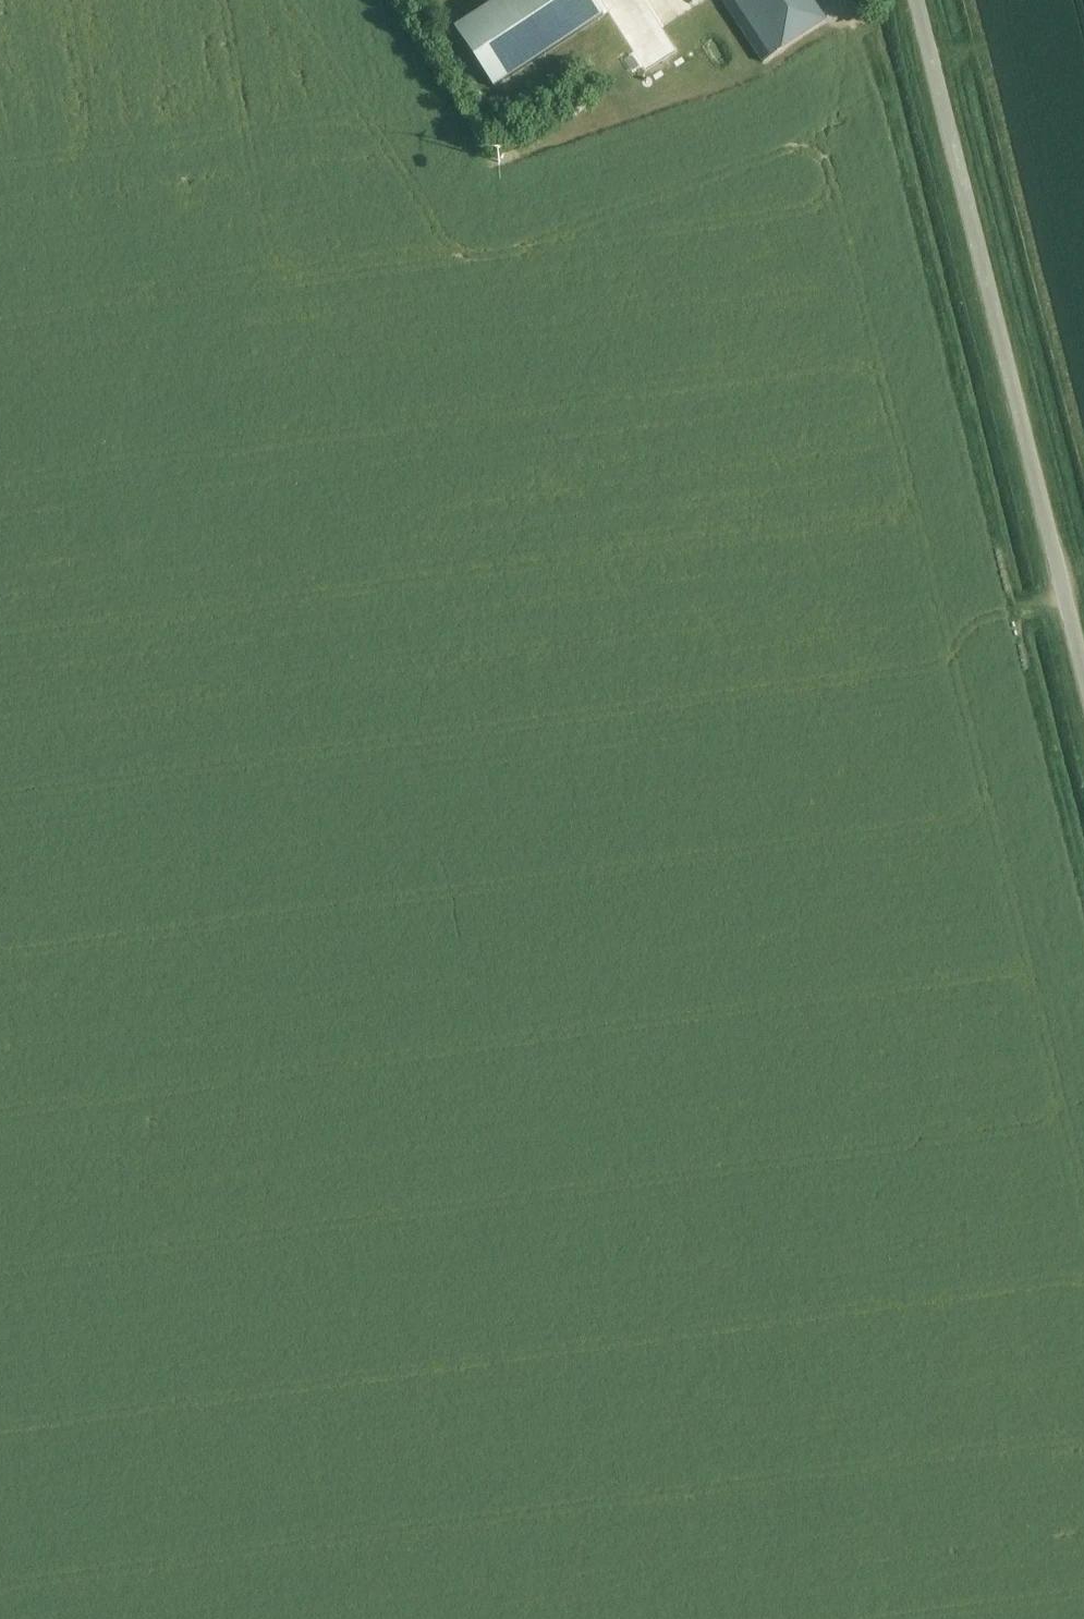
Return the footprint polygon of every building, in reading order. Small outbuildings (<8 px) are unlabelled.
[(457,32),(495,90),(603,19),(591,0),(506,0),(457,32)] [(764,61),(827,19),(814,0),(724,0),(764,61)]
